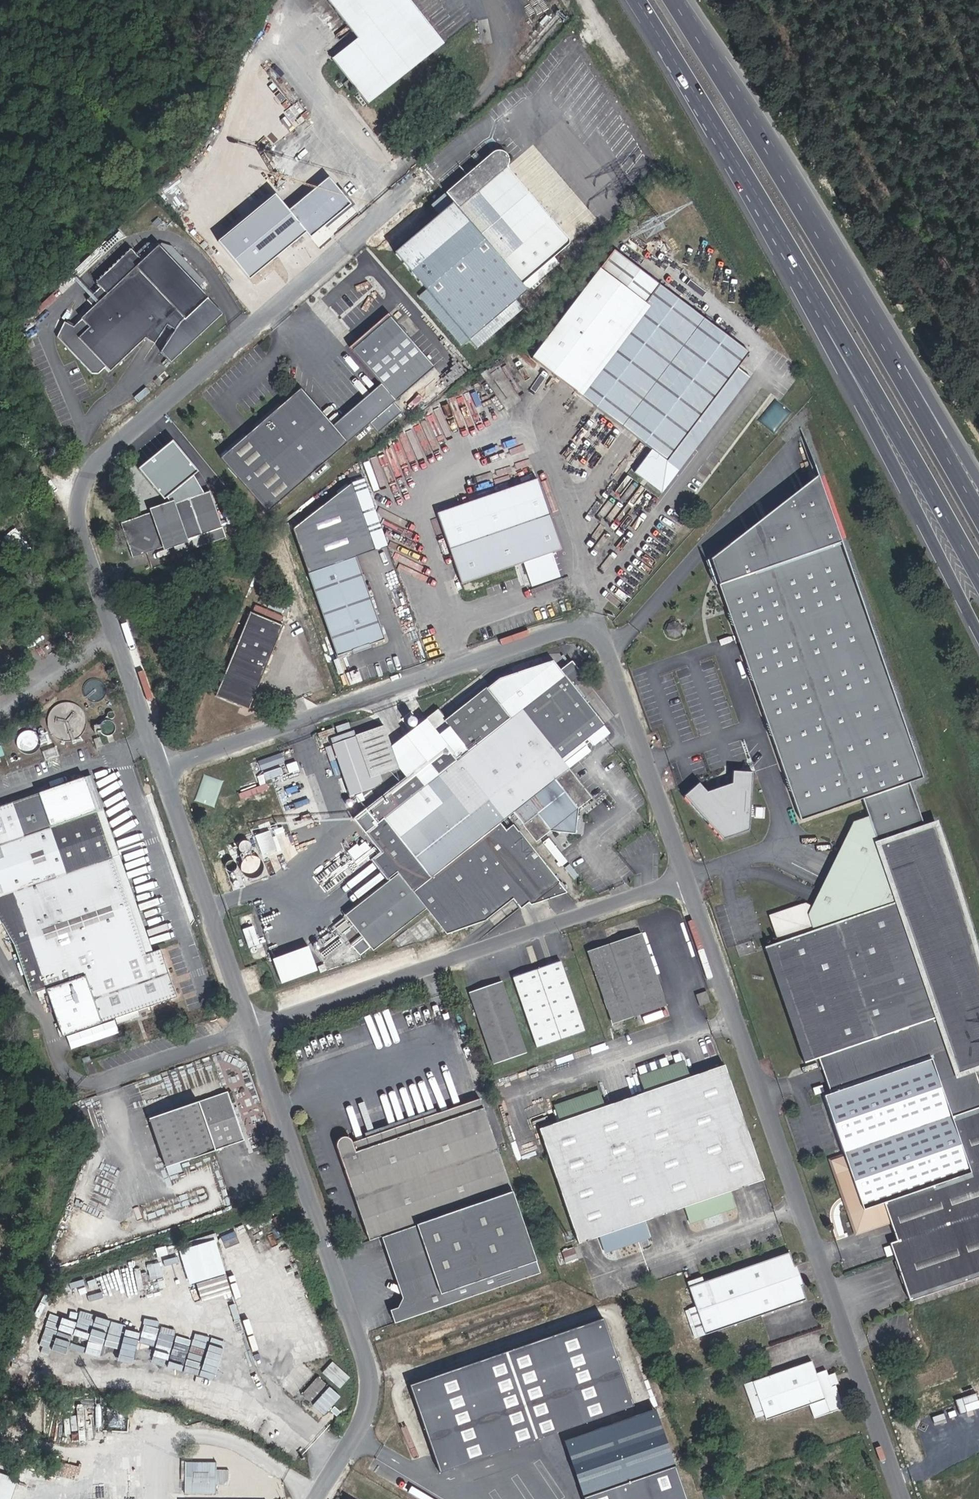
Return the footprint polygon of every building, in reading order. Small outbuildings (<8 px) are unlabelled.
[(361,36),(336,56),(350,75),(357,83),(370,100),(445,41),(413,0),(333,0),(361,36)] [(352,87),(357,83),(350,75),(345,79),(352,87)] [(555,258),(567,247),(505,172),(510,168),(511,162),(507,154),(502,150),(496,151),(449,191),(462,206),(459,209),(446,194),(435,204),(443,214),(398,252),(427,288),(419,294),(461,344),(469,339),(476,347),(523,308),(516,300),(560,264),(555,258)] [(572,244),(510,168),(505,172),(567,247),(572,244)] [(313,205),(329,229),(342,220),(331,204),(329,205),(324,197),(313,205)] [(206,296),(158,245),(124,278),(118,273),(106,284),(111,291),(74,327),(65,320),(58,337),(92,372),(98,373),(108,362),(113,367),(145,336),(154,342),(167,323),(175,329),(185,315),(206,296)] [(534,358),(654,449),(636,473),(662,492),(752,374),(739,365),(750,350),(616,249),(534,358)] [(305,393),(228,458),(271,508),(371,422),(379,431),(402,411),(395,402),(434,368),(392,319),(354,351),(382,384),(333,427),(305,393)] [(760,420),(776,432),(792,410),(775,398),(760,420)] [(65,468),(60,463),(53,468),(58,474),(65,468)] [(923,778),(821,477),(713,561),(802,823),(923,778)] [(439,513),(463,583),(527,562),(530,570),(566,558),(539,479),(439,513)] [(308,572),(375,550),(353,489),(294,532),(308,572)] [(132,522),(131,519),(122,522),(123,526),(116,538),(120,550),(123,549),(130,552),(134,556),(146,551),(145,547),(149,541),(153,539),(152,535),(159,533),(160,537),(164,547),(190,538),(178,501),(151,510),(155,521),(156,523),(149,526),(148,524),(147,522),(135,529),(134,527),(132,527),(130,523),(132,522)] [(135,529),(147,522),(143,515),(131,519),(132,522),(130,523),(132,527),(134,527),(135,529)] [(357,556),(308,572),(336,656),(384,640),(357,556)] [(257,693),(284,624),(252,611),(217,695),(250,709),(257,693)] [(374,827),(361,837),(377,858),(393,877),(443,939),(482,925),(511,902),(519,912),(527,906),(529,909),(565,896),(511,827),(503,833),(497,824),(510,814),(533,844),(546,834),(571,836),(572,811),(588,799),(556,759),(599,725),(569,687),(580,678),(571,667),(529,701),(525,696),(514,705),(517,710),(506,719),(505,718),(481,689),(439,723),(464,753),(452,763),(441,749),(424,762),(435,777),(421,787),(410,773),(361,811),(374,827)] [(90,690),(84,689),(78,692),(76,698),(76,703),(79,708),(85,711),(91,710),(96,706),(98,699),(95,694),(90,690)] [(66,714),(59,712),(53,713),(47,716),(41,723),(39,733),(42,743),(48,749),(56,751),(63,751),(71,746),(76,740),(78,733),(77,726),(73,719),(66,714)] [(105,743),(107,738),(105,731),(99,728),(94,730),(91,733),(91,740),(95,744),(100,745),(105,743)] [(349,746),(355,758),(379,740),(376,732),(349,746)] [(379,740),(355,758),(369,786),(396,772),(379,740)] [(30,744),(23,741),(18,741),(13,743),(8,749),(7,757),(11,764),(17,766),(24,766),(30,762),(33,757),(33,749),(30,744)] [(281,754),(258,759),(260,767),(283,762),(281,754)] [(702,787),(686,800),(724,840),(749,831),(753,776),(737,775),(735,787),(711,795),(702,787)] [(83,785),(75,788),(142,961),(150,958),(83,785)] [(0,817),(0,937),(1,936),(14,957),(31,1002),(44,997),(62,1045),(173,1002),(155,956),(150,958),(142,961),(75,788),(0,817)] [(805,1062),(817,1059),(829,1093),(823,1095),(841,1156),(832,1160),(856,1231),(887,1221),(881,1204),(884,1203),(897,1240),(890,1245),(978,1213),(978,1091),(976,1083),(971,1068),(978,1065),(978,981),(959,912),(930,825),(874,845),(864,819),(849,824),(807,910),(800,906),(765,918),(774,944),(766,947),(805,1062)] [(260,854),(277,849),(271,829),(253,834),(260,854)] [(384,884),(393,877),(377,858),(368,865),(384,884)] [(610,1021),(630,1014),(627,1004),(659,992),(637,932),(584,950),(610,1021)] [(318,971),(311,944),(268,955),(275,982),(318,971)] [(805,1062),(766,947),(759,949),(798,1065),(805,1062)] [(562,961),(511,979),(535,1049),(587,1031),(562,961)] [(499,983),(468,994),(493,1065),(524,1055),(499,983)] [(702,991),(692,995),(695,1005),(705,1002),(702,991)] [(627,1004),(630,1014),(663,1003),(659,992),(627,1004)] [(88,1063),(81,1065),(83,1071),(91,1068),(88,1063)] [(729,1192),(764,1179),(723,1066),(689,1079),(683,1065),(641,1081),(646,1094),(603,1110),(597,1097),(555,1112),(560,1126),(539,1134),(581,1246),(601,1238),(607,1251),(649,1236),(644,1223),(687,1207),(693,1221),(734,1206),(729,1192)] [(160,1168),(237,1140),(222,1097),(193,1107),(144,1124),(160,1168)] [(354,1153),(351,1143),(346,1132),(342,1130),(338,1130),(335,1132),(333,1136),(332,1139),(369,1242),(396,1232),(415,1225),(439,1292),(434,1294),(417,1290),(415,1289),(412,1299),(403,1296),(399,1307),(391,1310),(396,1323),(540,1271),(511,1190),(478,1097),(433,1113),(437,1123),(354,1153)] [(433,1113),(351,1143),(354,1153),(437,1123),(433,1113)] [(239,1145),(237,1140),(160,1168),(162,1173),(210,1156),(239,1145)] [(978,1275),(978,1213),(890,1245),(909,1299),(978,1275)] [(415,1225),(396,1232),(417,1290),(434,1294),(439,1292),(415,1225)] [(184,1283),(223,1271),(211,1234),(173,1246),(184,1283)] [(690,1313),(700,1337),(707,1334),(709,1338),(808,1303),(791,1256),(708,1286),(693,1291),(700,1310),(690,1313)] [(136,1291),(132,1277),(103,1284),(107,1299),(136,1291)] [(691,1286),(693,1291),(708,1286),(706,1281),(691,1286)] [(638,1405),(606,1317),(413,1382),(444,1471),(638,1405)] [(810,1359),(752,1380),(766,1418),(808,1403),(812,1416),(841,1405),(833,1383),(830,1384),(827,1374),(824,1367),(815,1371),(810,1359)] [(331,1360),(322,1371),(340,1387),(350,1377),(331,1360)] [(830,1384),(833,1383),(836,1382),(833,1372),(827,1374),(830,1384)] [(308,1404),(321,1415),(339,1396),(326,1384),(308,1404)] [(658,1407),(567,1439),(588,1498),(689,1498),(658,1407)] [(332,1430),(340,1435),(344,1426),(338,1423),(336,1422),(332,1430)] [(219,1467),(189,1466),(189,1498),(219,1498),(219,1467)] [(16,1477),(0,1472),(0,1498),(8,1498),(16,1477)]
